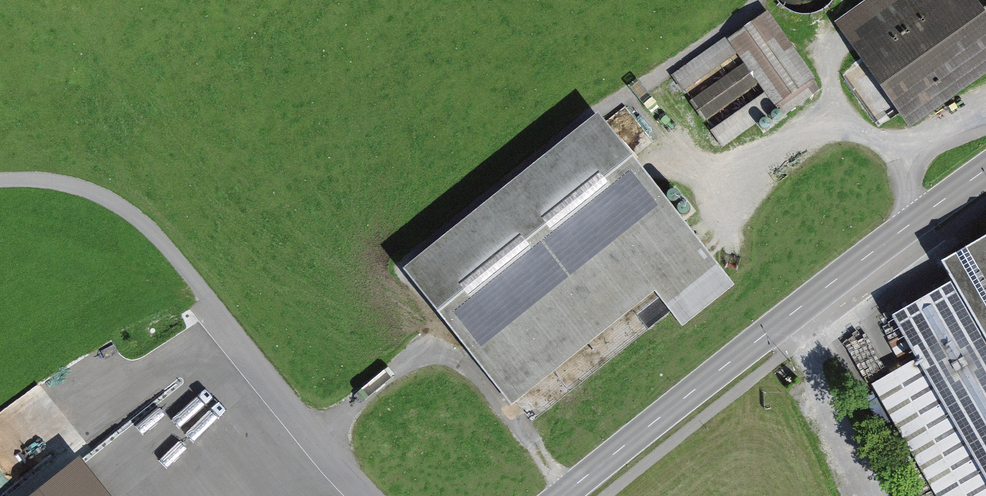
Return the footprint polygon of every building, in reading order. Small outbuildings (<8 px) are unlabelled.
[(775,2),(783,11),(797,17),(809,18),(821,15),(831,7),(836,0),(774,0),(775,2)] [(985,79),(985,13),(977,0),(877,0),(839,27),(912,130),(985,79)] [(819,86),(771,16),(676,80),(725,150),(819,86)] [(729,267),(620,135),(430,291),(524,405),(675,281),(690,299),(729,267)] [(930,366),(890,389),(952,495),(985,495),(985,244),(944,268),(958,292),(905,323),(930,366)] [(29,495),(111,495),(78,456),(29,495)]
